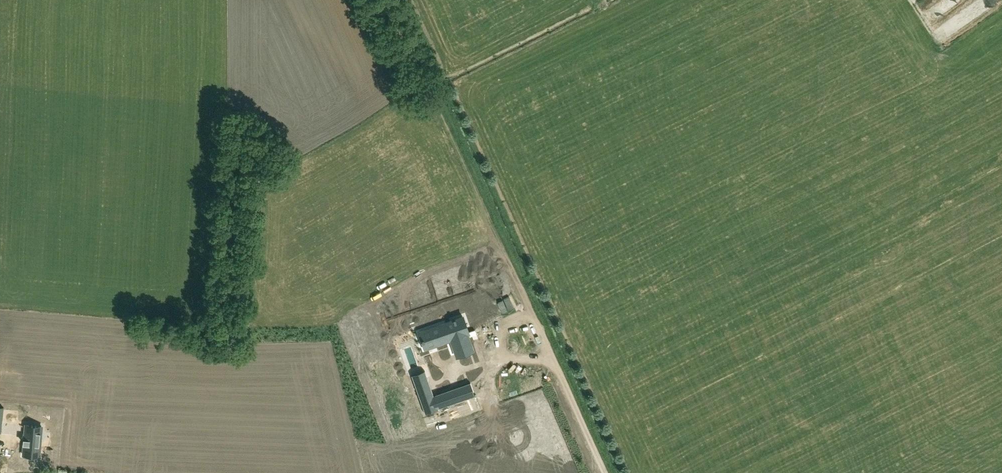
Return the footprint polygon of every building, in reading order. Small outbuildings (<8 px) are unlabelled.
[(463,317),(430,328),(435,344),(451,338),(457,356),(473,351),(466,333),(468,332),(463,317)] [(419,360),(424,374),(455,363),(450,349),(419,360)] [(414,382),(425,414),(438,409),(427,377),(414,382)] [(438,393),(443,407),(475,395),(470,382),(438,393)] [(26,425),(23,455),(39,456),(42,426),(26,425)]
